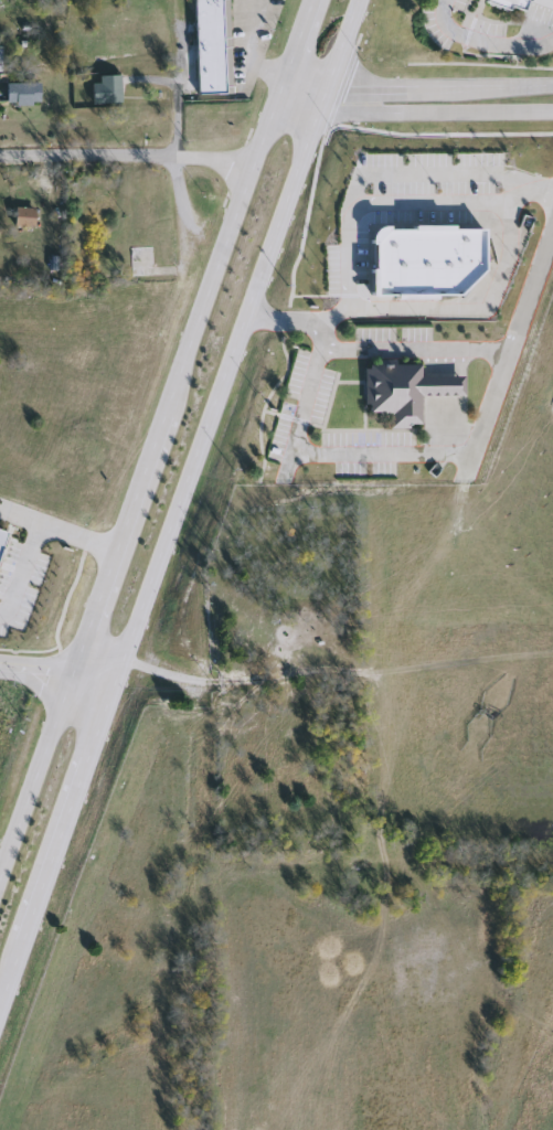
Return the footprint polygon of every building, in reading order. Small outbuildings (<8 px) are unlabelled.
[(195,95),(193,0),(220,0),(227,0),(230,94),(195,95)] [(524,12),(482,0),(552,0),(552,11),(527,3),(524,12)] [(120,104),(93,104),(93,76),(120,76),(120,104)] [(39,83),(39,105),(4,105),(4,83),(39,83)] [(34,227),(13,227),(13,209),(34,209),(34,227)] [(391,224),(379,237),(379,262),(374,262),(374,290),(400,290),(400,295),(439,295),(439,291),(461,291),(488,266),(488,224),(458,224),(458,220),(417,218),(417,224),(391,224)] [(129,247),(151,247),(151,266),(159,266),(159,277),(129,277),(129,247)] [(387,427),(387,416),(364,416),(364,363),(419,363),(419,376),(464,375),(464,395),(419,395),(419,427),(387,427)] [(9,530),(0,526),(0,553),(9,530)]
